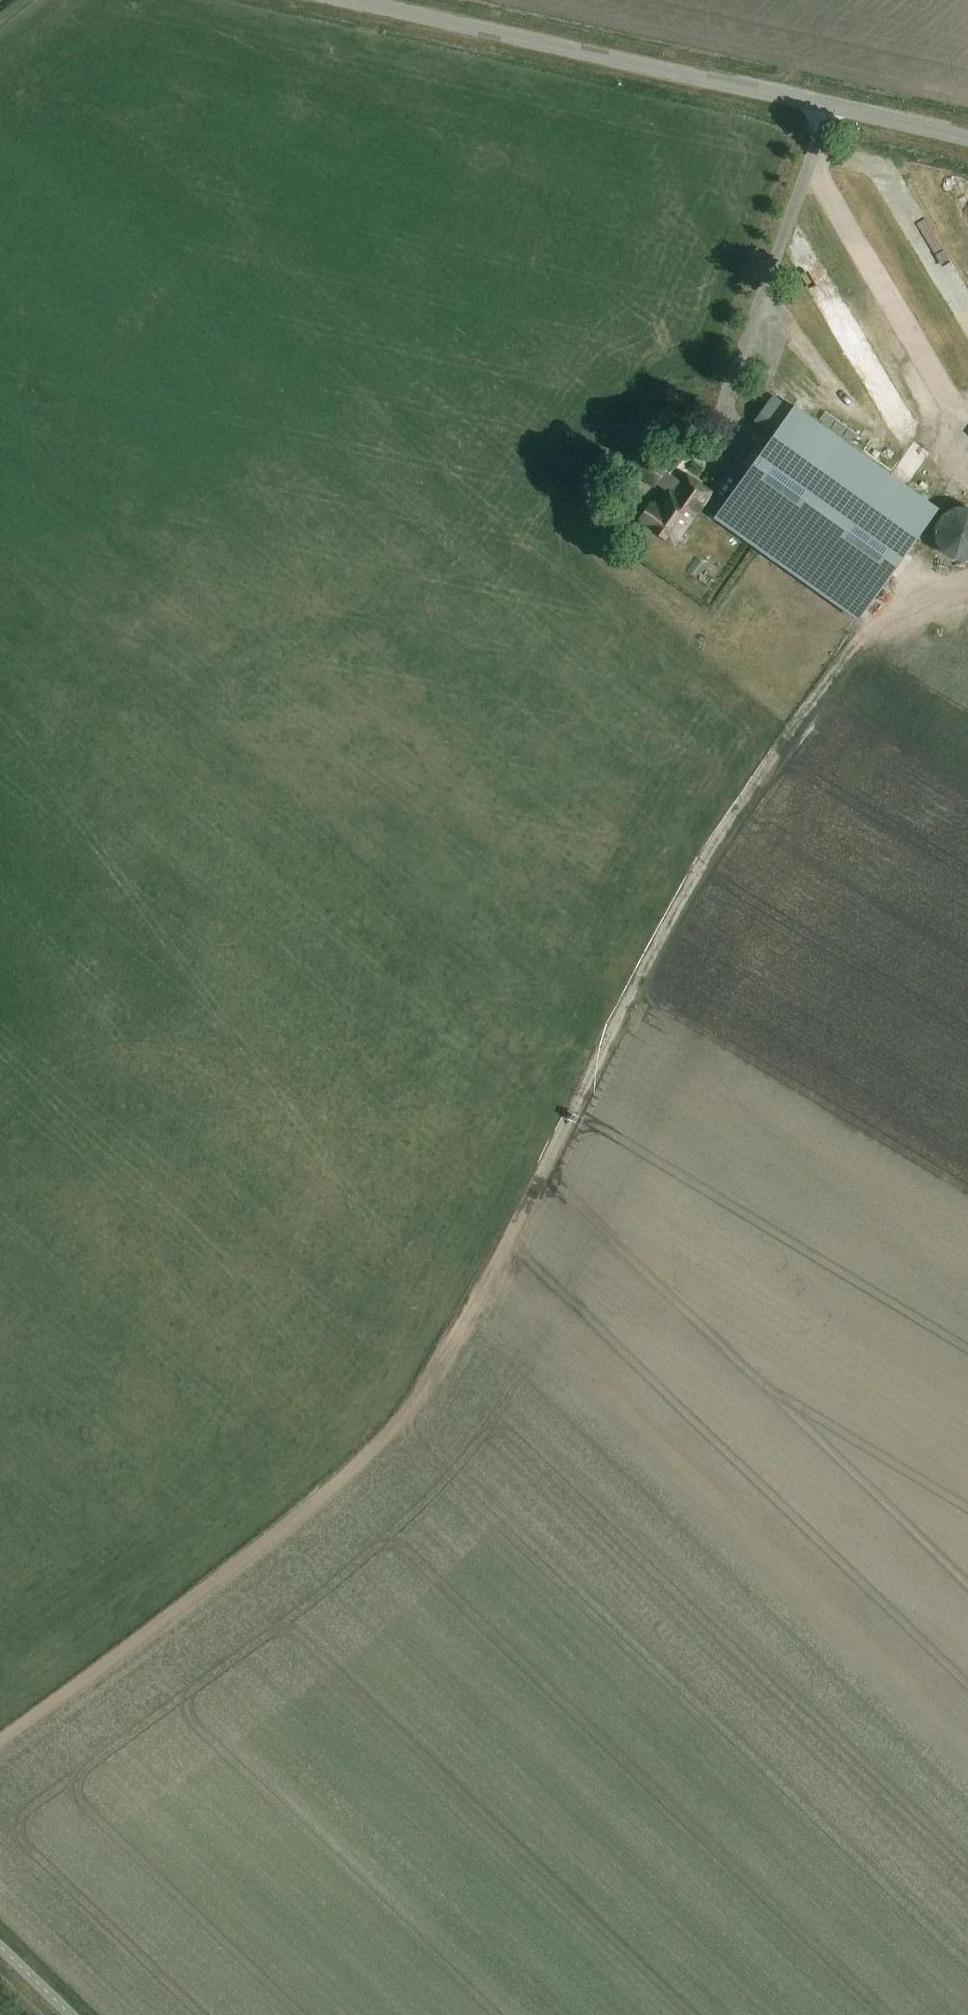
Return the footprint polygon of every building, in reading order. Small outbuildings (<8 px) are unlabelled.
[(775,435),(714,521),(756,550),(856,620),(901,556),(935,507),(792,408),(775,396),(756,422),(771,432),(775,435)] [(644,444),(627,469),(655,489),(658,485),(669,492),(663,501),(658,498),(651,508),(647,505),(640,515),(643,518),(641,521),(674,543),(695,512),(710,491),(685,474),(680,481),(667,472),(673,464),(644,444)] [(697,564),(688,580),(710,591),(718,575),(697,564)]
